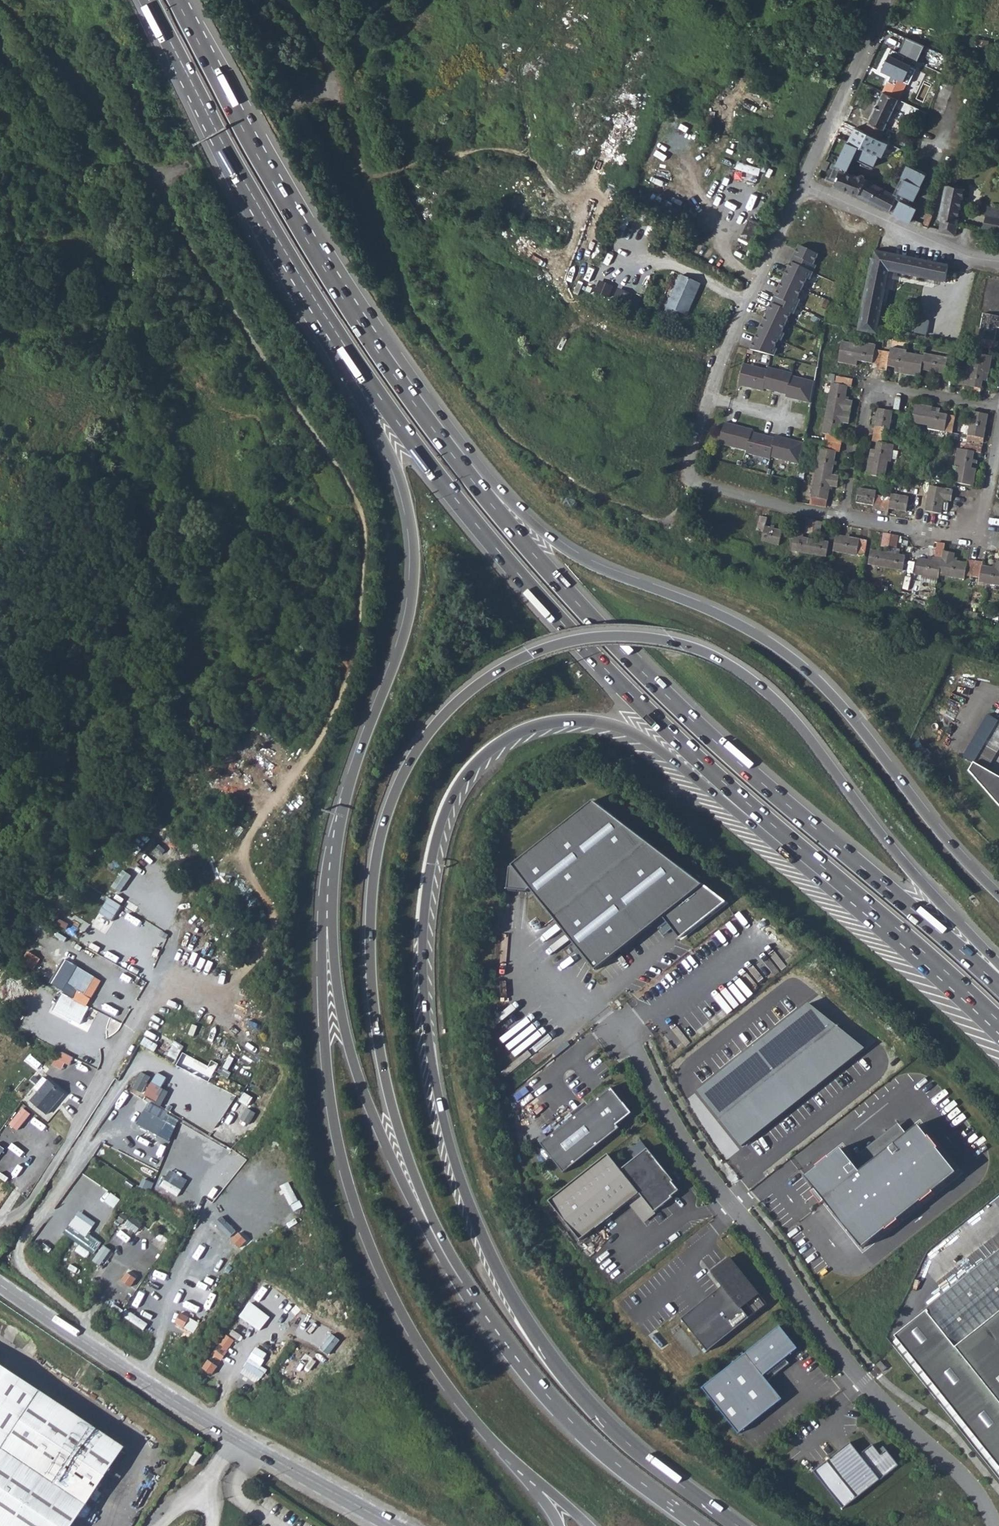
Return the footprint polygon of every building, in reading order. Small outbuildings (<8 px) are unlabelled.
[(892,54),(905,60),(907,56),(918,61),(926,45),(907,37),(899,53),(894,50),(892,54)] [(881,70),(894,76),(903,80),(912,63),(905,60),(892,54),(889,52),(881,70)] [(854,127),(848,139),(858,145),(872,151),(879,139),(884,128),(886,125),(890,117),(907,82),(903,80),(894,76),(891,82),(887,81),(863,131),(854,127)] [(848,167),(858,145),(848,139),(836,163),(848,167)] [(872,151),(884,157),(890,144),(879,139),(872,151)] [(759,180),(761,165),(738,162),(736,177),(759,180)] [(908,163),(892,195),(897,198),(912,204),(927,172),(908,163)] [(839,170),(832,184),(862,196),(890,211),(897,198),(892,195),(874,185),(863,180),(863,178),(859,176),(856,177),(839,170)] [(947,183),(939,220),(941,220),(939,229),(941,231),(954,235),(957,223),(964,189),(947,183)] [(897,198),(890,211),(910,222),(917,207),(912,204),(897,198)] [(998,232),(998,209),(987,207),(983,229),(998,232)] [(818,255),(798,246),(749,349),(772,355),(818,255)] [(961,288),(964,271),(877,252),(860,333),(876,336),(889,273),(961,288)] [(700,283),(681,274),(663,314),(674,319),(677,311),(686,316),(700,283)] [(599,281),(596,292),(611,296),(614,284),(599,281)] [(617,288),(615,300),(630,303),(632,291),(617,288)] [(983,315),(978,339),(982,340),(981,348),(998,350),(998,343),(995,342),(997,329),(998,329),(998,317),(983,315)] [(920,372),(940,375),(943,358),(923,355),(922,358),(905,355),(905,353),(890,350),(889,355),(874,353),(875,348),(860,345),(859,348),(842,345),(838,366),(856,369),(856,364),(871,366),(871,371),(887,374),(888,369),(902,371),(901,376),(919,379),(920,372)] [(992,357),(973,353),(970,370),(967,370),(962,394),(980,397),(984,372),(989,373),(992,357)] [(954,360),(943,358),(940,375),(951,376),(954,360)] [(810,407),(814,386),(793,379),(794,377),(770,369),(769,371),(746,364),(739,385),(763,392),(764,390),(787,397),(786,400),(810,407)] [(852,379),(836,376),(834,383),(830,383),(822,433),(826,433),(823,448),(819,448),(809,504),(825,507),(829,486),(836,487),(838,475),(831,474),(835,451),(839,452),(842,436),(838,435),(840,422),(848,423),(851,401),(844,400),(847,385),(850,386),(852,379)] [(930,431),(931,431),(934,415),(933,414),(933,409),(916,407),(913,426),(930,429),(930,431)] [(987,414),(972,412),(965,450),(957,449),(954,466),(956,466),(953,483),(972,486),(975,469),(971,468),(973,453),(981,454),(987,414)] [(892,415),(877,413),(873,439),(877,440),(875,456),(870,456),(867,472),(886,475),(888,458),(892,459),(895,442),(888,441),(892,415)] [(956,418),(934,415),(931,431),(953,434),(956,418)] [(751,431),(724,422),(717,443),(745,451),(744,454),(766,461),(767,459),(799,468),(803,447),(774,438),(773,440),(750,433),(751,431)] [(877,489),(860,486),(856,501),(874,504),(873,508),(888,511),(889,507),(906,510),(909,496),(892,492),(891,495),(876,492),(877,489)] [(952,490),(930,486),(924,511),(941,514),(944,500),(950,502),(952,490)] [(737,514),(718,510),(714,531),(732,535),(732,537),(747,540),(749,531),(764,533),(762,543),(780,546),(783,531),(766,528),(767,520),(751,517),(751,522),(736,519),(737,514)] [(822,522),(807,519),(805,533),(820,536),(822,522)] [(899,536),(884,533),(882,547),(897,550),(899,536)] [(828,542),(794,536),(792,550),(826,557),(828,542)] [(867,541),(836,536),(833,551),(865,557),(867,541)] [(935,556),(942,558),(943,551),(945,544),(937,543),(935,556)] [(905,556),(870,550),(868,564),(903,571),(905,556)] [(941,562),(939,576),(964,580),(965,576),(980,579),(979,583),(998,586),(998,561),(996,568),(982,566),(983,562),(968,560),(967,563),(954,561),(954,553),(943,551),(942,558),(941,562)] [(939,579),(939,576),(941,562),(918,558),(915,575),(939,579)] [(977,750),(988,757),(998,739),(998,715),(977,750)] [(971,759),(980,769),(988,757),(977,750),(971,759)] [(988,757),(980,769),(987,776),(996,762),(988,757)] [(998,790),(998,764),(996,762),(987,776),(998,790)] [(532,890),(598,973),(665,920),(682,942),(728,905),(596,804),(511,870),(509,892),(529,892),(532,890)] [(113,922),(122,907),(114,902),(105,917),(113,922)] [(101,980),(65,960),(48,985),(62,993),(86,1006),(101,980)] [(86,1006),(62,993),(53,1010),(80,1024),(89,1007),(86,1006)] [(809,1003),(698,1092),(741,1146),(865,1048),(809,1003)] [(141,1071),(135,1088),(144,1091),(151,1075),(141,1071)] [(159,1101),(165,1087),(152,1081),(145,1095),(159,1101)] [(47,1115),(63,1095),(47,1082),(30,1101),(47,1115)] [(540,1143),(567,1176),(623,1131),(620,1128),(634,1116),(614,1091),(550,1141),(547,1137),(540,1143)] [(160,1135),(167,1121),(145,1109),(137,1123),(160,1135)] [(808,1177),(862,1249),(960,1173),(920,1126),(861,1172),(842,1149),(808,1177)] [(768,1156),(787,1142),(777,1129),(758,1144),(768,1156)] [(551,1204),(582,1243),(630,1206),(642,1196),(657,1215),(676,1201),(675,1200),(682,1193),(650,1152),(623,1173),(611,1157),(551,1204)] [(642,1196),(630,1206),(647,1227),(659,1218),(657,1215),(642,1196)] [(75,1214),(69,1227),(87,1236),(94,1224),(75,1214)] [(138,1232),(143,1222),(131,1216),(126,1226),(138,1232)] [(267,1222),(253,1234),(257,1239),(271,1227),(267,1222)] [(101,1264),(111,1249),(105,1245),(95,1260),(101,1264)] [(897,1339),(998,1467),(998,1403),(957,1350),(998,1316),(998,1253),(926,1311),(928,1314),(897,1339)] [(682,1319),(708,1351),(765,1306),(728,1259),(712,1273),(723,1286),(682,1319)] [(123,1280),(132,1285),(135,1280),(126,1275),(123,1280)] [(957,1350),(998,1403),(998,1316),(957,1350)] [(703,1388),(739,1433),(782,1399),(768,1381),(790,1364),(786,1359),(798,1349),(780,1327),(703,1388)] [(226,1352),(234,1340),(227,1334),(218,1346),(226,1352)] [(257,1345),(241,1373),(259,1383),(265,1371),(260,1368),(269,1352),(257,1345)] [(125,1447),(0,1362),(0,1525),(73,1525),(125,1447)] [(827,1461),(857,1499),(898,1466),(886,1450),(880,1454),(878,1451),(873,1445),(860,1455),(851,1442),(827,1461)] [(195,1452),(188,1462),(195,1467),(202,1457),(195,1452)]
